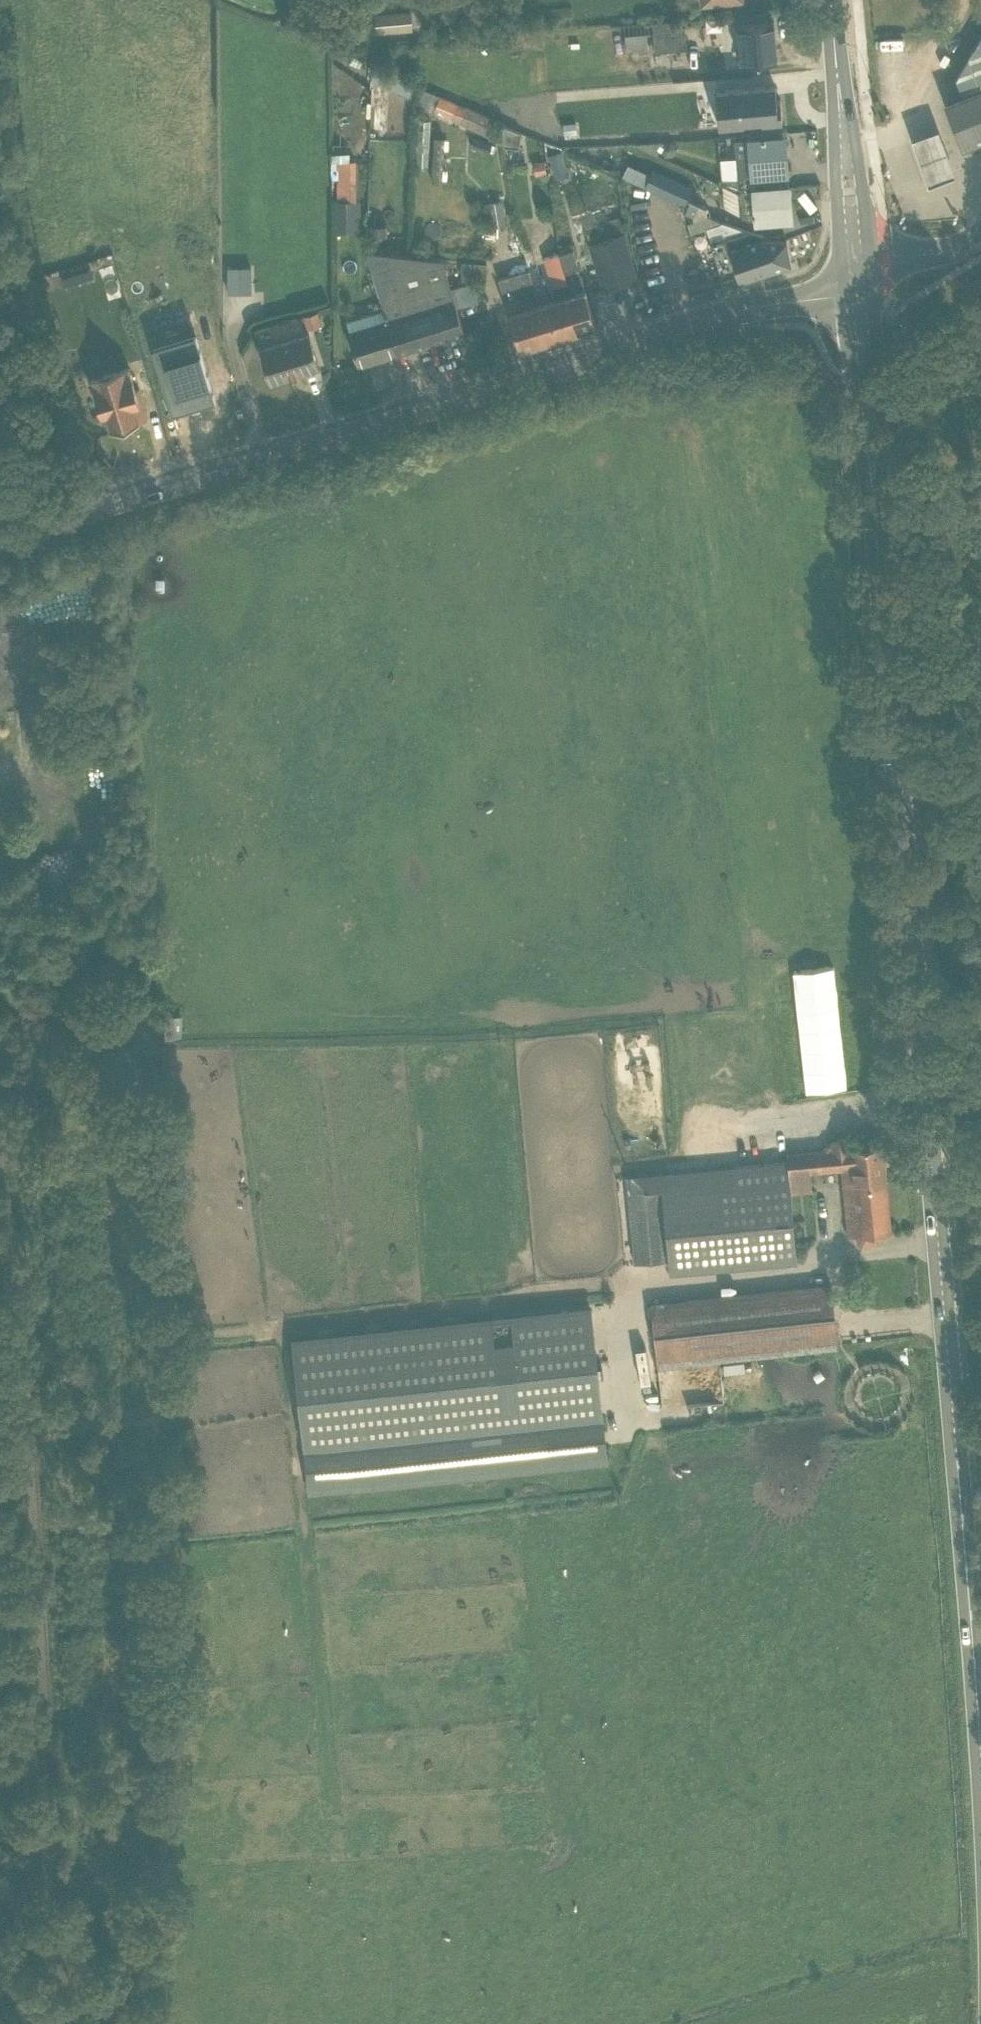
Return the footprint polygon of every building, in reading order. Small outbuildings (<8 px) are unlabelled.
[(376,30),(412,28),(411,10),(374,12),(376,30)] [(654,48),(686,45),(684,25),(679,26),(678,18),(652,21),(654,48)] [(739,60),(776,57),(773,18),(736,22),(739,60)] [(648,46),(647,30),(624,32),(625,47),(648,46)] [(980,135),(980,31),(956,74),(963,93),(947,99),(963,142),(980,135)] [(371,78),(408,95),(410,78),(373,63),(371,78)] [(776,96),(774,80),(714,85),(718,124),(744,122),(744,119),(761,118),(761,119),(781,118),(779,95),(776,96)] [(491,125),(494,117),(424,87),(416,104),(432,111),(434,106),(453,114),(452,118),(484,131),(491,125)] [(416,163),(429,164),(431,118),(418,117),(416,163)] [(937,121),(911,131),(928,177),(954,168),(937,121)] [(502,144),(519,146),(521,130),(502,122),(502,144)] [(743,187),(787,183),(783,132),(747,136),(748,151),(737,152),(739,173),(743,173),(743,174),(729,175),(730,186),(743,185),(743,187)] [(553,176),(569,170),(561,149),(547,153),(553,176)] [(449,185),(460,185),(462,157),(451,156),(449,185)] [(336,158),(337,214),(356,214),(355,185),(360,184),(359,158),(336,158)] [(684,201),(692,184),(652,165),(650,171),(634,164),(629,176),(684,201)] [(753,218),(790,214),(787,183),(743,187),(737,187),(739,209),(741,209),(742,214),(753,218)] [(491,223),(505,221),(501,198),(487,200),(491,223)] [(604,285),(638,274),(617,212),(583,224),(604,285)] [(739,277),(790,260),(785,235),(763,234),(762,230),(749,226),(744,227),(721,218),(717,221),(724,235),(736,269),(739,277)] [(720,274),(736,269),(724,235),(709,240),(720,274)] [(577,328),(596,321),(571,242),(557,246),(558,250),(556,251),(577,328)] [(456,302),(451,285),(442,256),(366,247),(383,305),(346,317),(358,363),(404,349),(404,347),(421,342),(421,344),(441,338),(441,336),(457,331),(458,333),(464,331),(454,302),(456,302)] [(577,328),(556,251),(543,254),(555,294),(547,296),(558,334),(577,328)] [(460,275),(485,277),(486,260),(461,258),(460,275)] [(248,262),(249,286),(256,286),(255,262),(248,262)] [(247,288),(247,263),(223,263),(224,289),(247,288)] [(539,339),(558,334),(547,296),(539,299),(529,266),(518,269),(539,339)] [(519,345),(539,339),(518,269),(498,275),(519,345)] [(451,285),(456,302),(476,297),(473,280),(451,285)] [(321,320),(317,308),(304,312),(308,324),(321,320)] [(270,380),(319,364),(309,329),(260,344),(270,380)] [(196,332),(152,345),(172,409),(215,397),(196,332)] [(145,409),(146,409),(138,386),(135,387),(128,365),(90,376),(102,412),(106,411),(111,427),(147,416),(145,409)] [(163,1035),(183,1034),(182,1012),(163,1013),(163,1035)] [(847,1231),(891,1227),(883,1141),(787,1150),(788,1156),(626,1171),(634,1258),(668,1255),(669,1269),(797,1257),(791,1189),(811,1186),(810,1168),(840,1165),(847,1231)] [(837,1341),(830,1277),(650,1297),(657,1361),(837,1341)] [(309,1492),(607,1459),(590,1301),(291,1333),(309,1492)]
